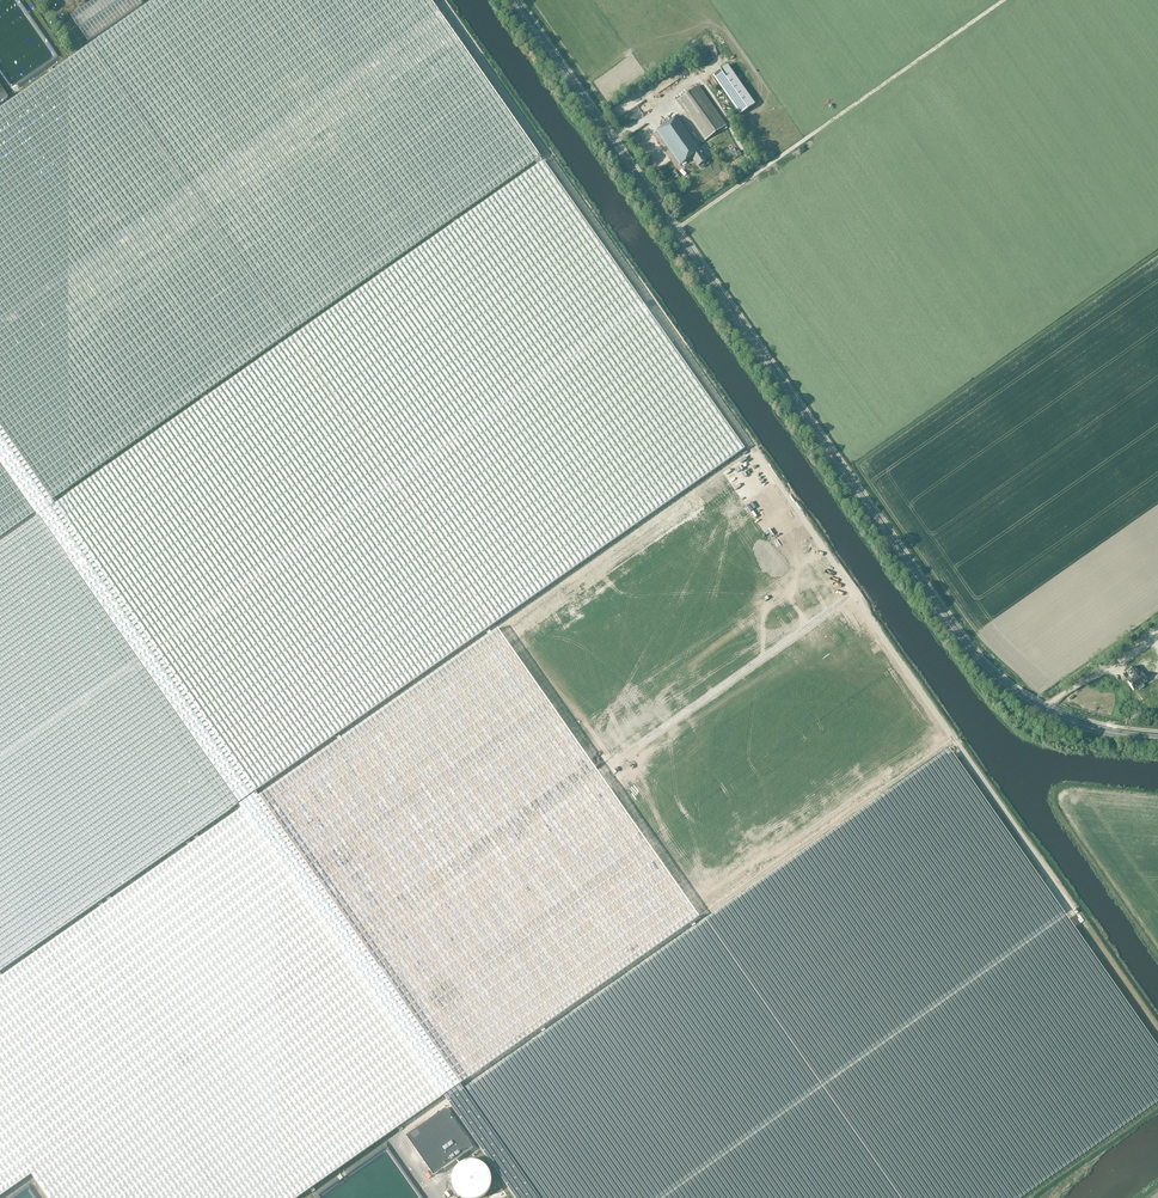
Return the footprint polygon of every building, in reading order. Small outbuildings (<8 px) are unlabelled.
[(21,522),(35,512),(38,517),(0,543),(0,971),(230,809),(252,794),(255,792),(480,634),(493,625),(494,624),(614,540),(745,449),(544,161),(55,505),(52,500),(541,158),(442,16),(431,0),(155,0),(73,58),(0,109),(0,537),(21,522)] [(71,16),(89,41),(143,5),(140,0),(95,0),(71,16)] [(728,66),(713,76),(741,115),(756,105),(728,66)] [(678,101),(706,141),(727,126),(699,86),(678,101)] [(705,166),(703,163),(707,161),(703,155),(704,154),(678,117),(656,131),(681,166),(692,158),(699,167),(701,169),(702,169),(705,167),(705,166)] [(1133,691),(1138,688),(1139,690),(1144,687),(1142,684),(1147,681),(1141,673),(1140,674),(1135,666),(1127,671),(1132,679),(1128,682),(1133,691)] [(0,977),(0,1195),(31,1174),(47,1197),(297,1197),(347,1163),(443,1098),(515,1197),(1019,1197),(1157,1101),(1157,1048),(944,745),(479,1071),(465,1081),(258,796),(0,977)] [(406,1136),(434,1175),(473,1148),(446,1109),(406,1136)]
